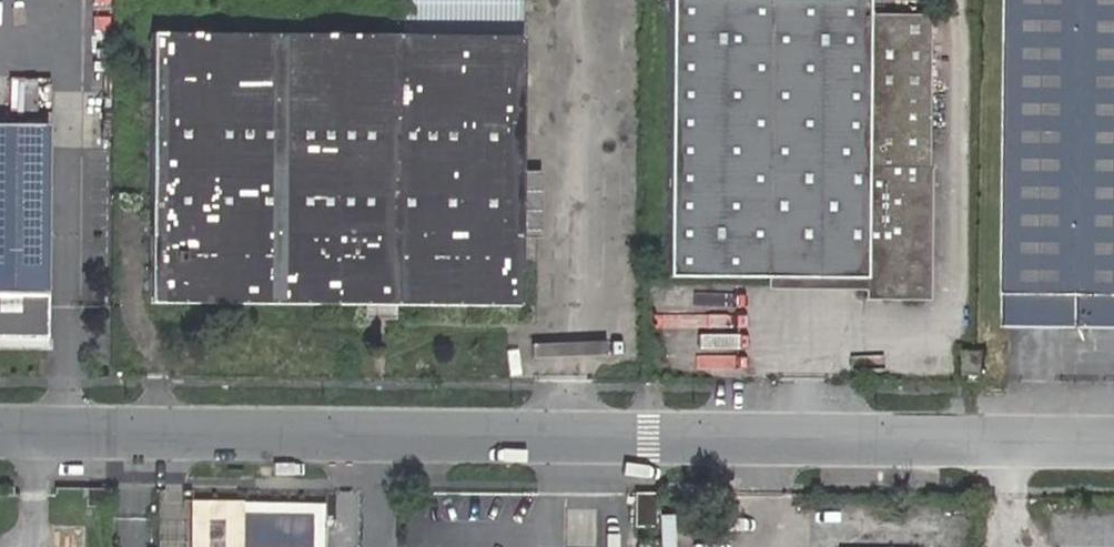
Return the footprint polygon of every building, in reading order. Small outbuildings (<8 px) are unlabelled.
[(522,0),(401,0),(401,36),(522,37),(522,0)] [(667,278),(760,280),(866,281),(866,300),(929,301),(931,168),(928,168),(930,16),(869,16),(869,0),(671,0),(667,278)] [(1005,296),(1005,327),(1009,328),(1113,328),(1113,0),(1009,0),(1005,296)] [(364,306),(396,306),(520,306),(520,240),(521,172),(522,37),(401,36),(150,34),(149,304),(364,306)] [(46,295),(47,125),(0,125),(0,339),(46,339),(47,295),(46,295)] [(521,172),(520,240),(536,239),(541,239),(541,173),(521,172)] [(395,320),(396,306),(364,306),(365,320),(395,320)] [(964,352),(964,375),(983,375),(983,352),(976,352),(964,352)] [(657,494),(634,494),(634,527),(642,528),(657,528),(657,494)]
